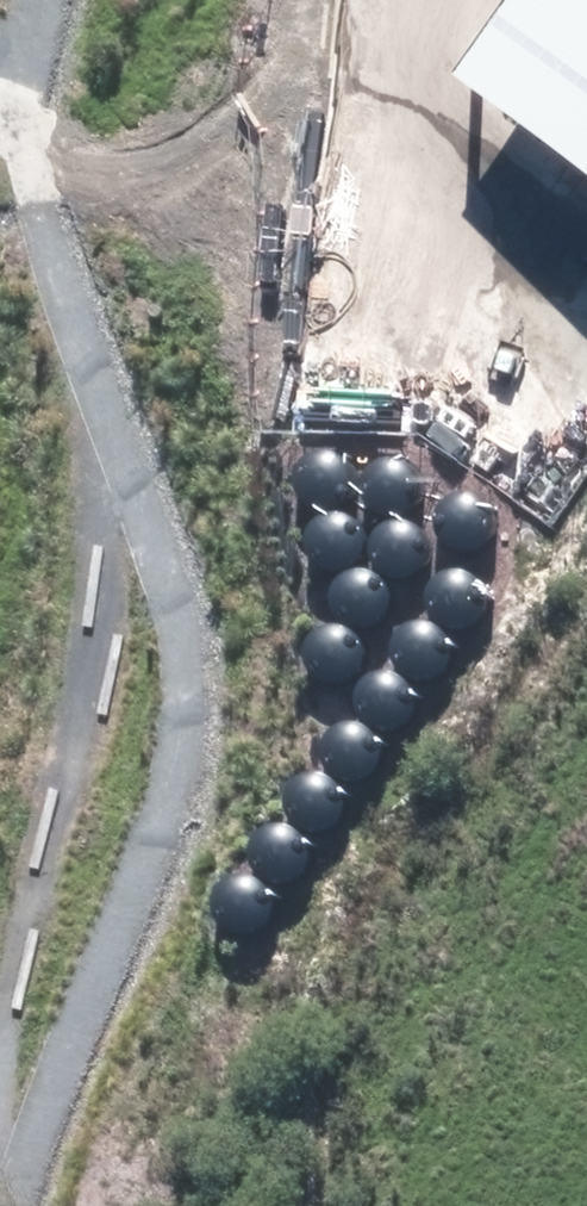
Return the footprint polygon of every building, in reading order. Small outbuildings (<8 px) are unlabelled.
[(468,56),(586,135),(586,0),(506,0),(468,56)] [(295,493),(301,502),(310,507),(320,510),(330,510),(340,505),(347,499),(352,490),(354,479),(353,469),(348,460),(340,453),(331,449),(321,447),(311,450),(302,455),(295,463),(292,473),(292,483),(295,493)] [(364,499),(371,507),(379,513),(389,515),(400,515),(409,511),(417,504),(422,495),(424,485),(422,474),(417,465),(410,458),(401,454),(390,453),(380,455),(371,461),(365,469),(361,478),(361,489),(364,499)] [(437,532),(443,540),(452,546),(462,548),(472,548),(482,544),(490,537),(495,528),(497,518),(495,508),(490,498),(483,491),(473,487),(463,486),(453,488),(444,494),(438,502),(434,511),(434,522),(437,532)] [(304,556),(310,564),(319,570),(329,573),(339,572),(349,568),(356,561),(361,552),(363,542),(362,532),(357,523),(349,515),(340,511),(330,510),(320,513),(311,518),(304,526),(301,536),(301,546),(304,556)] [(371,564),(377,572),(386,578),(396,580),(406,580),(416,576),(423,569),(428,560),(430,550),(429,540),(424,530),(416,523),(407,519),(397,518),(387,520),(378,526),(371,534),(368,543),(368,554),(371,564)] [(428,610),(434,618),(443,624),(453,627),(463,626),(473,622),(480,615),(485,606),(487,596),(486,586),(481,577),(473,570),(464,565),(454,564),(444,567),(435,572),(428,580),(425,590),(425,600),(428,610)] [(330,616),(336,624),(345,630),(355,633),(365,632),(375,628),(382,621),(388,612),(389,602),(388,592),(383,583),(376,576),(366,571),(356,570),(346,573),(337,578),(330,586),(327,596),(327,606),(330,616)] [(390,663),(396,671),(405,677),(415,680),(425,679),(435,675),(442,668),(447,659),(449,649),(448,639),(443,630),(435,623),(426,618),(416,617),(406,620),(397,625),(390,633),(387,643),(387,653),(390,663)] [(295,674),(301,683),(310,688),(320,691),(330,690),(340,687),(348,680),(353,671),(355,660),(353,650),(348,641),(341,634),(331,630),(321,629),(311,631),(302,636),(296,645),(292,654),(292,664),(295,674)] [(355,717),(361,726),(370,731),(380,734),(391,734),(400,730),(408,723),(413,714),(415,704),(413,693),(409,684),(401,677),(391,673),(381,672),(371,674),(362,680),(356,688),(352,697),(352,708),(355,717)] [(329,760),(333,766),(340,770),(347,772),(355,772),(362,769),(368,764),(372,757),(373,749),(372,742),(368,735),(363,730),(356,726),(348,726),(340,727),(334,732),(329,737),(326,745),(326,752),(329,760)] [(282,813),(288,821),(297,827),(307,830),(317,829),(327,825),(335,818),(340,809),(342,799),(340,789),(335,780),(328,772),(318,768),(308,767),(298,769),(289,775),(283,783),(279,793),(279,803),(282,813)] [(248,867),(254,875),(263,881),(273,884),(283,883),(293,879),(300,872),(305,863),(307,853),(306,843),(301,834),(293,826),(284,822),(274,821),(264,823),(255,829),(248,837),(245,847),(245,857),(248,867)] [(209,921),(215,929),(223,935),(234,938),(244,937),(253,933),(261,926),(266,917),(268,907),(267,897),(262,887),(254,880),(245,876),(235,875),(224,877),(216,883),(209,891),(206,901),(205,911),(209,921)]
